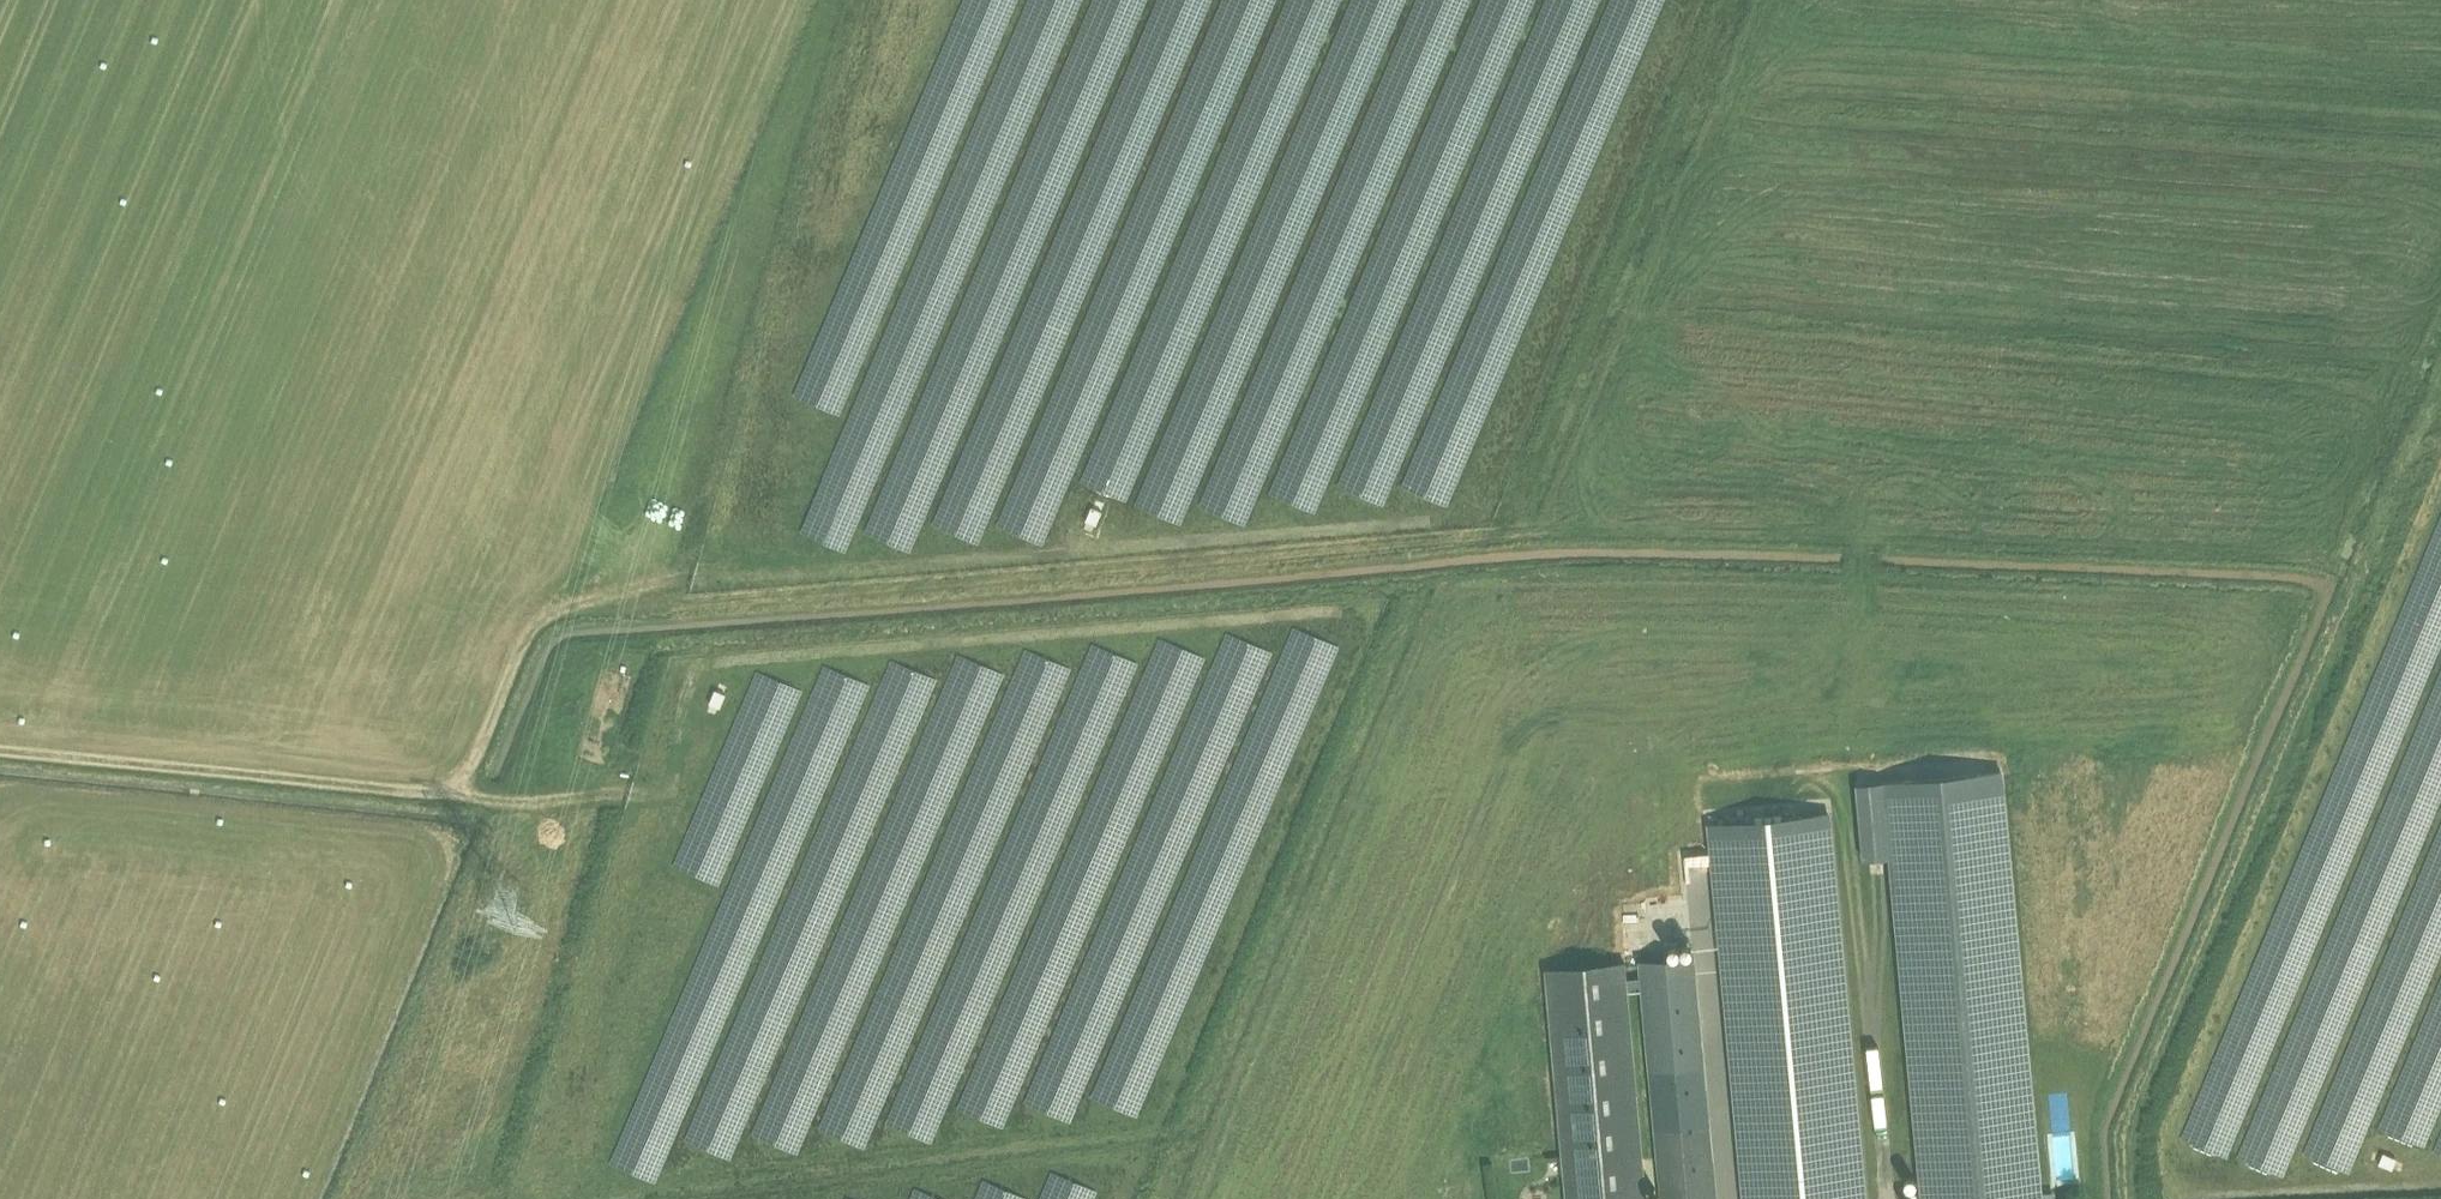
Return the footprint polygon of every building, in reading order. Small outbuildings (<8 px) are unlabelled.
[(2003,773),(1857,786),(1864,858),(1894,855),(1926,1198),(2042,1198),(2003,773)] [(1711,824),(1745,1198),(1865,1198),(1830,813),(1711,824)] [(1641,950),(1663,943),(1659,930),(1637,938),(1641,950)] [(1704,1065),(1695,956),(1640,960),(1650,1070),(1660,1198),(1717,1198),(1704,1065)] [(1548,1008),(1549,1017),(1550,1030),(1565,1198),(1647,1198),(1626,962),(1577,966),(1571,966),(1566,967),(1545,969),(1548,1008)]
